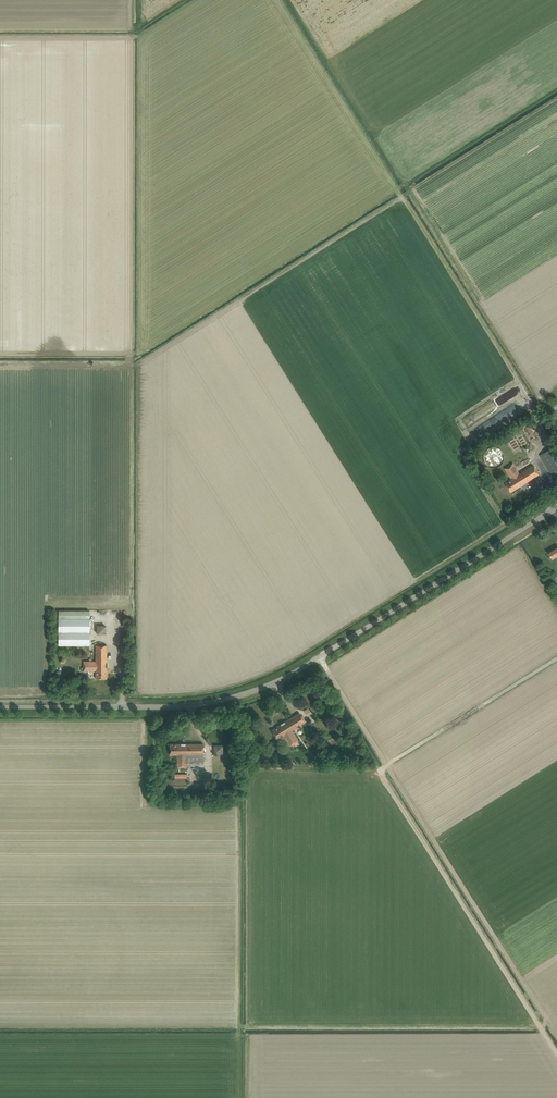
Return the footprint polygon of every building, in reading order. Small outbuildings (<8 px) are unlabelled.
[(527,428),(530,433),(538,430),(535,424),(527,428)] [(533,437),(537,444),(541,441),(537,434),(533,437)] [(531,453),(536,450),(530,439),(525,442),(531,453)] [(501,446),(500,448),(495,446),(492,452),(501,457),(505,448),(501,446)] [(540,455),(556,480),(556,479),(556,449),(555,446),(540,455)] [(511,492),(539,474),(533,465),(520,474),(513,463),(505,468),(511,479),(505,483),(511,492)] [(549,553),(552,558),(556,555),(556,548),(549,553)] [(89,611),(59,611),(59,645),(89,645),(89,611)] [(106,634),(106,625),(97,625),(97,634),(106,634)] [(107,678),(107,645),(96,645),(96,661),(84,661),(84,671),(96,671),(96,678),(107,678)] [(314,715),(322,710),(317,703),(309,707),(314,715)] [(281,724),(271,730),(277,739),(283,736),(290,746),(298,741),(292,730),(305,722),(299,713),(284,722),(280,724),(281,724)] [(315,757),(329,747),(325,741),(311,751),(315,757)] [(203,763),(203,755),(203,744),(170,744),(170,755),(177,755),(177,768),(187,768),(187,763),(203,763)] [(223,754),(223,745),(214,745),(214,754),(223,754)] [(396,765),(406,759),(405,757),(395,763),(396,765)] [(165,792),(187,792),(187,778),(165,778),(165,792)]
